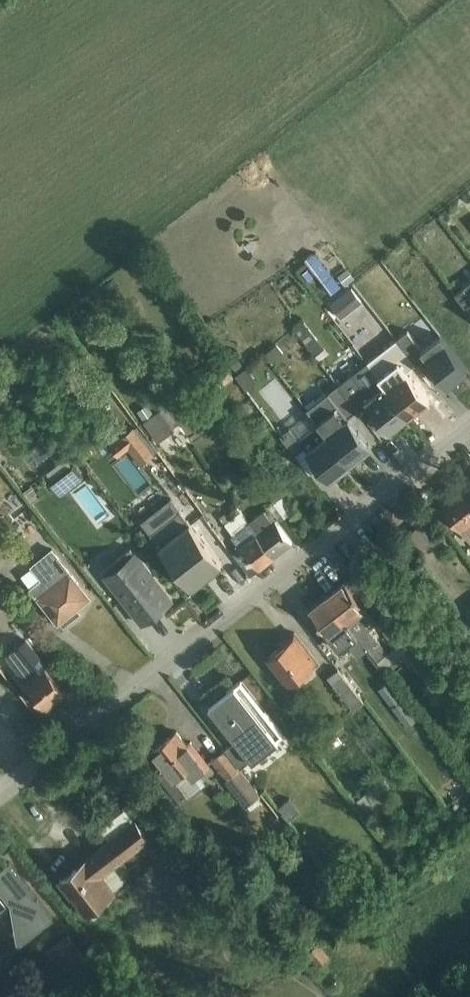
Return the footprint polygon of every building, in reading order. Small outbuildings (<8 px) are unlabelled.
[(316,253),(305,260),(331,294),(342,286),(316,253)] [(348,268),(338,276),(344,284),(345,286),(356,279),(348,268)] [(456,294),(469,312),(469,283),(456,294)] [(304,321),(294,329),(315,356),(325,348),(304,321)] [(409,331),(398,339),(416,364),(426,356),(448,386),(468,370),(441,336),(438,338),(423,350),(409,331)] [(277,344),(266,353),(274,362),(284,353),(277,344)] [(223,362),(196,382),(207,397),(234,377),(223,362)] [(369,362),(339,385),(358,410),(368,402),(391,431),(410,415),(369,362)] [(260,390),(275,417),(293,407),(277,380),(260,390)] [(358,410),(339,385),(308,409),(310,411),(350,463),(371,446),(349,418),(358,410)] [(193,390),(174,404),(183,417),(202,403),(193,390)] [(148,404),(138,411),(145,421),(144,421),(159,442),(174,430),(161,410),(155,414),(148,404)] [(350,463),(310,411),(289,427),(329,479),(350,463)] [(134,427),(110,446),(118,457),(128,449),(140,465),(158,451),(138,425),(135,428),(134,427)] [(46,447),(26,449),(28,467),(48,464),(46,447)] [(72,465),(50,482),(61,496),(83,479),(72,465)] [(32,485),(24,492),(33,504),(42,498),(32,485)] [(444,505),(458,524),(469,540),(469,495),(465,488),(444,505)] [(270,507),(249,522),(275,557),(293,543),(274,519),(278,517),(279,519),(294,508),(282,491),(267,502),(270,507)] [(171,498),(141,522),(192,587),(204,578),(201,574),(208,569),(210,573),(222,563),(171,498)] [(275,557),(249,522),(236,505),(219,517),(232,535),(231,536),(239,548),(234,552),(251,575),(275,557)] [(420,527),(407,537),(423,556),(435,545),(420,527)] [(131,548),(102,571),(105,574),(103,576),(143,624),(173,601),(137,550),(134,552),(131,548)] [(32,568),(22,576),(31,587),(30,588),(58,624),(61,621),(64,625),(80,613),(77,609),(91,598),(52,549),(31,566),(32,568)] [(345,582),(327,596),(385,671),(415,650),(394,622),(382,630),(395,647),(388,652),(378,638),(377,638),(370,630),(378,624),(366,608),(367,608),(365,605),(364,606),(345,582)] [(385,671),(327,596),(309,610),(328,634),(327,635),(329,638),(338,631),(357,657),(358,656),(379,683),(382,680),(386,686),(393,681),(385,671)] [(15,648),(25,640),(10,620),(0,629),(15,648)] [(280,648),(268,657),(290,685),(319,663),(295,633),(279,645),(280,648)] [(25,640),(15,648),(33,672),(24,679),(46,706),(65,691),(25,640)] [(17,688),(22,684),(0,655),(0,667),(17,688)] [(338,668),(328,677),(359,716),(369,708),(338,668)] [(229,694),(211,708),(236,740),(226,749),(240,767),(251,759),(253,761),(279,741),(277,739),(283,734),(241,681),(227,692),(229,694)] [(341,724),(325,736),(334,749),(351,736),(341,724)] [(154,751),(145,758),(180,801),(185,795),(187,798),(206,783),(200,775),(211,765),(192,741),(187,745),(177,732),(153,750),(154,751)] [(226,749),(211,759),(227,780),(241,769),(240,767),(226,749)] [(261,795),(241,769),(227,780),(225,781),(246,807),(248,806),(253,812),(264,803),(259,797),(261,795)] [(384,779),(357,800),(366,811),(369,808),(374,814),(390,802),(385,796),(392,789),(384,779)] [(110,841),(134,822),(125,809),(100,828),(110,841)] [(134,822),(110,841),(60,880),(86,915),(117,892),(116,890),(127,881),(116,866),(152,839),(136,820),(134,822)] [(19,945),(55,917),(11,861),(0,870),(0,921),(19,945)] [(68,933),(46,951),(68,979),(91,961),(68,933)] [(7,996),(22,996),(0,968),(0,988),(7,996)]
